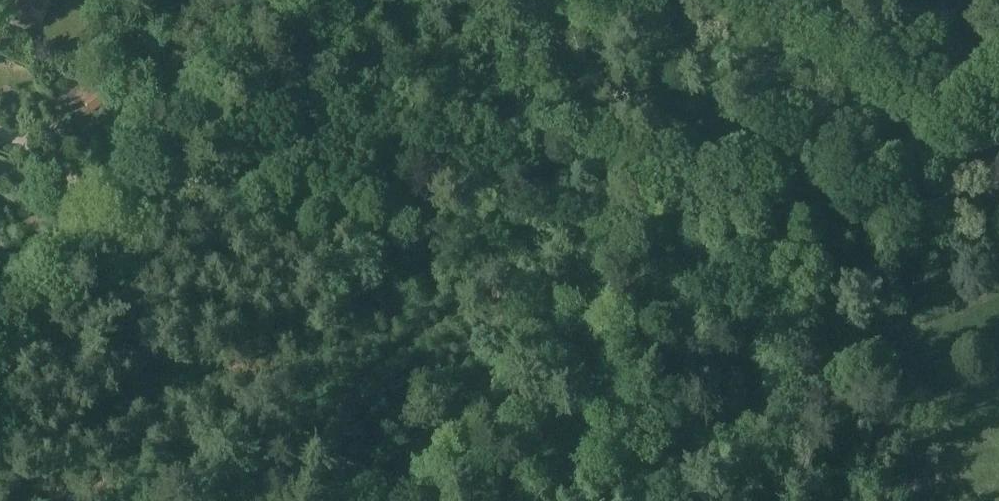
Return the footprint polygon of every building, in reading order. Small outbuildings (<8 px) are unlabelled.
[(10,6),(42,21),(52,0),(8,0),(6,4),(10,6)] [(97,92),(83,101),(91,113),(105,104),(97,92)]
